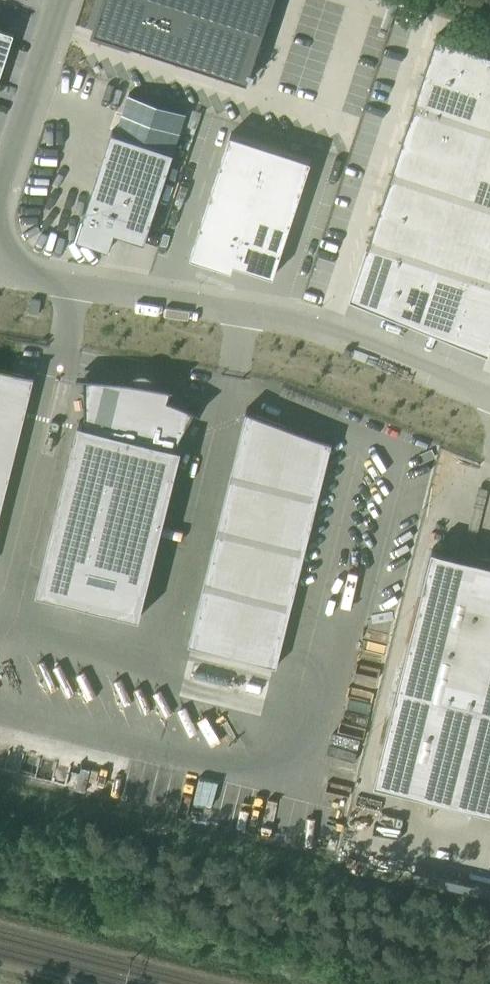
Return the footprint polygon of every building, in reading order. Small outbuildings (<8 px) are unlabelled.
[(94,31),(129,43),(129,42),(248,81),(274,0),(104,0),(94,31)] [(8,30),(0,27),(0,55),(8,30)] [(350,295),(489,339),(489,338),(489,51),(434,33),(369,236),(367,242),(350,295)] [(110,129),(75,236),(108,247),(113,230),(144,239),(173,149),(110,129)] [(230,133),(190,255),(232,269),(234,261),(272,274),(310,159),(230,133)] [(71,447),(37,589),(140,614),(181,445),(177,444),(170,442),(172,433),(180,435),(194,408),(199,410),(200,409),(168,394),(171,385),(173,386),(173,384),(170,383),(167,383),(164,382),(161,382),(158,381),(155,381),(153,376),(150,372),(146,370),(141,369),(137,371),(133,373),(129,377),(121,376),(112,376),(103,375),(94,375),(85,374),(77,374),(76,376),(84,376),(84,411),(91,413),(90,423),(82,421),(78,420),(71,447)] [(246,408),(189,642),(277,663),(332,438),(317,433),(303,428),(289,423),(274,417),(260,411),(246,406),(245,408),(246,408)] [(375,779),(489,807),(489,559),(432,544),(375,779)]
